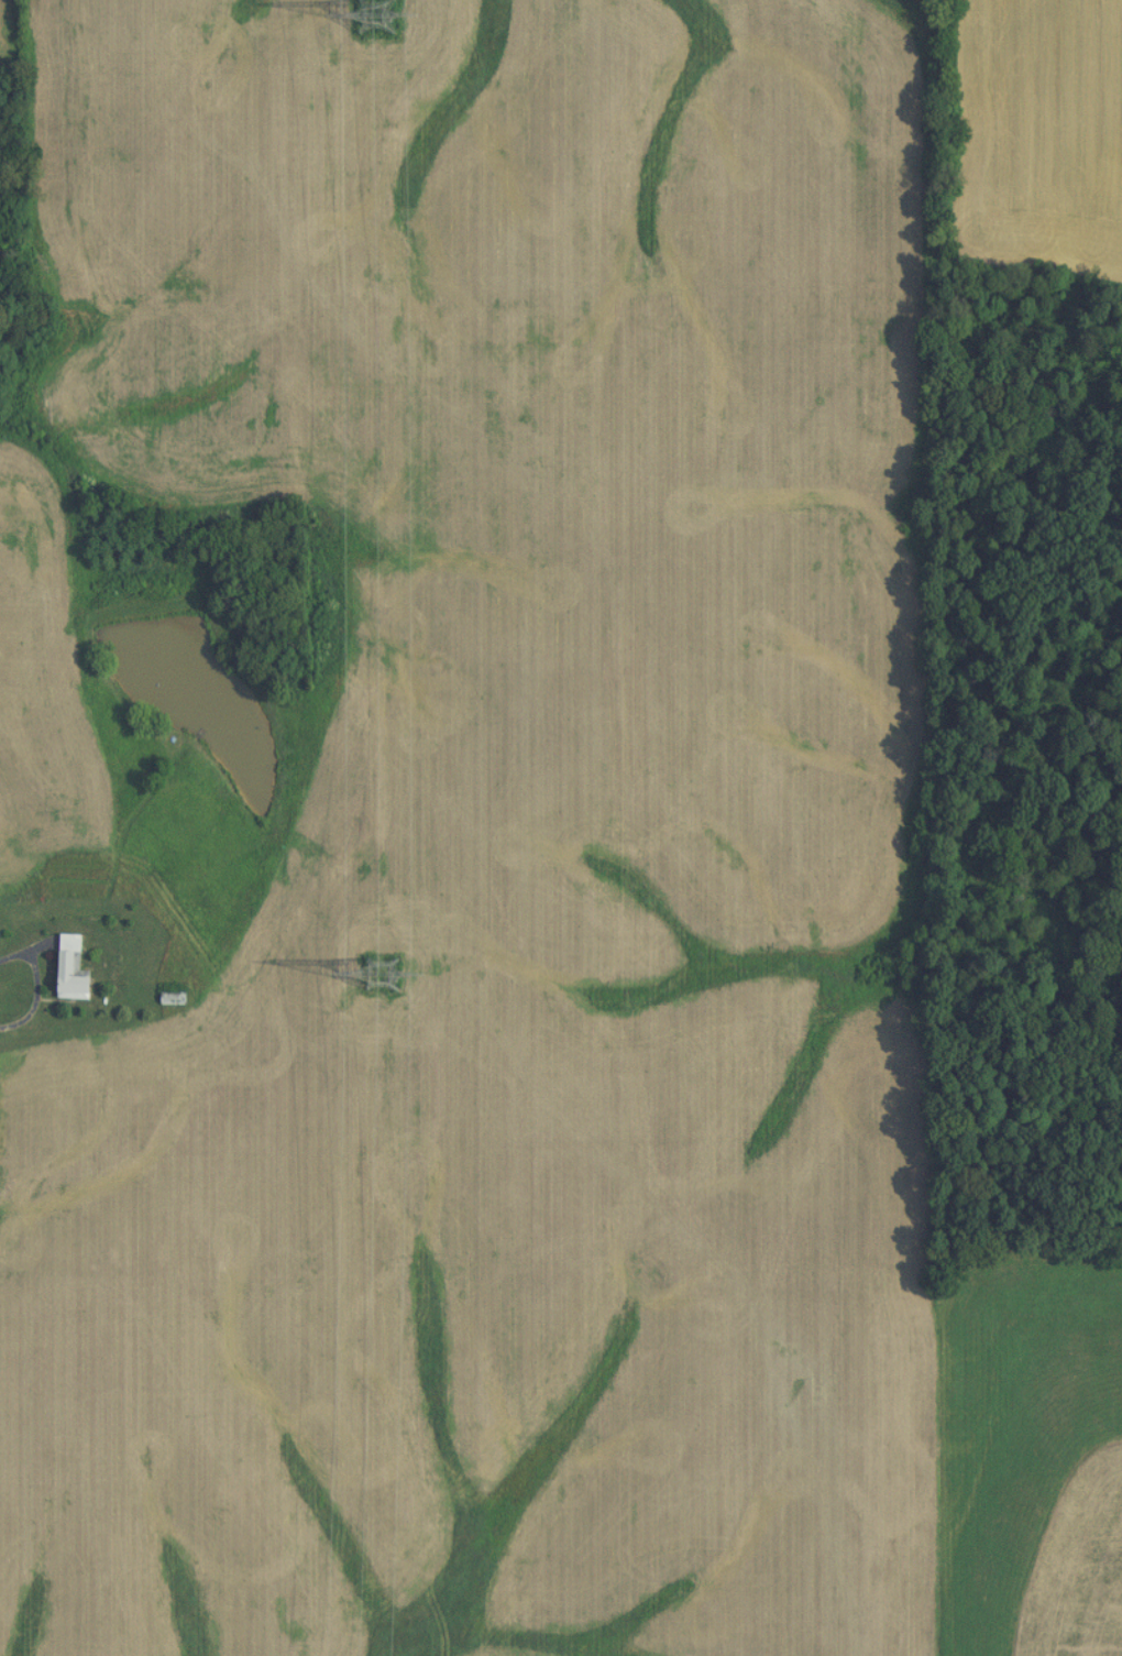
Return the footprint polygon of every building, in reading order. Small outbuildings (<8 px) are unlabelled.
[(78,933),(54,933),(53,995),(94,995),(94,975),(77,975),(78,933)]
